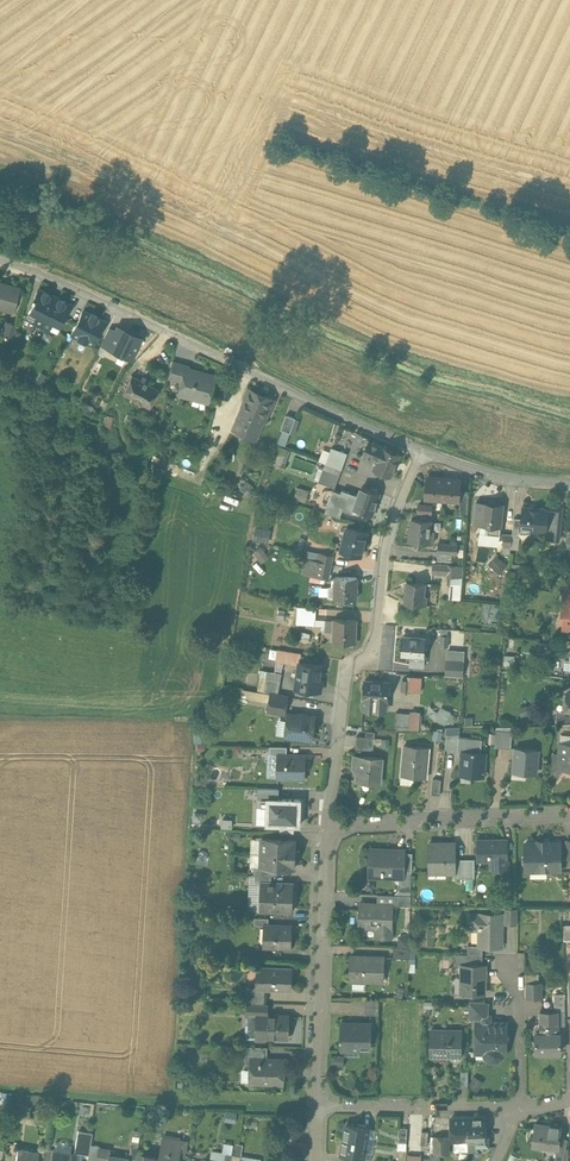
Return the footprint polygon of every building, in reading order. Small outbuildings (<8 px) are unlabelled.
[(0,283),(0,308),(13,312),(20,288),(0,283)] [(58,298),(50,294),(38,289),(34,298),(36,299),(27,317),(35,320),(33,323),(48,330),(49,328),(56,331),(70,304),(58,298)] [(83,311),(71,334),(78,338),(76,340),(85,345),(86,342),(93,345),(104,321),(97,317),(97,316),(91,313),(91,314),(83,311)] [(16,324),(6,321),(1,336),(12,340),(16,324)] [(140,339),(124,332),(125,330),(117,327),(108,347),(131,359),(140,339)] [(189,366),(173,362),(168,378),(181,381),(184,369),(188,370),(189,366)] [(188,370),(184,369),(181,381),(178,395),(191,398),(192,395),(208,399),(208,400),(214,377),(188,370)] [(227,371),(217,395),(227,399),(238,375),(227,371)] [(150,379),(142,376),(140,379),(132,375),(122,392),(147,406),(149,406),(158,389),(148,383),(150,379)] [(264,397),(249,391),(250,390),(249,389),(242,407),(263,416),(264,416),(266,411),(267,411),(270,410),(274,402),(272,399),(267,396),(264,397)] [(149,406),(147,406),(142,415),(153,421),(158,411),(149,406)] [(263,416),(242,407),(232,429),(255,439),(265,418),(266,419),(267,417),(264,416),(263,416)] [(113,416),(107,414),(104,426),(110,427),(113,416)] [(296,418),(286,414),(281,429),(290,432),(296,418)] [(401,455),(372,442),(368,443),(365,450),(366,454),(377,459),(373,468),(391,476),(401,455)] [(279,455),(282,447),(276,444),(272,453),(279,455)] [(279,455),(276,464),(284,467),(290,450),(282,447),(279,455)] [(347,454),(331,448),(326,463),(342,469),(347,454)] [(342,469),(326,463),(319,481),(335,487),(342,469)] [(444,478),(429,477),(427,498),(442,499),(444,478)] [(459,479),(444,478),(442,499),(458,500),(459,479)] [(248,480),(240,489),(250,497),(258,489),(248,480)] [(381,493),(362,486),(359,495),(358,495),(342,489),(341,492),(333,489),(325,512),(340,516),(343,509),(353,512),(355,508),(373,515),(381,493)] [(300,488),(297,499),(307,502),(310,491),(300,488)] [(469,494),(461,494),(461,495),(460,508),(461,508),(460,515),(467,515),(469,494)] [(504,505),(477,502),(474,524),(481,525),(480,532),(481,533),(480,542),(498,544),(499,534),(500,534),(501,527),(504,505)] [(433,505),(419,504),(418,512),(432,513),(433,505)] [(552,510),(549,509),(547,531),(546,530),(545,539),(559,540),(562,507),(552,506),(552,510)] [(549,509),(523,507),(521,518),(520,528),(521,528),(521,531),(530,532),(531,529),(546,530),(547,531),(549,509)] [(324,516),(319,531),(333,535),(337,521),(324,516)] [(431,520),(412,518),(410,541),(433,543),(434,534),(430,534),(431,520)] [(521,518),(514,518),(512,537),(520,537),(521,531),(521,528),(520,528),(521,518)] [(255,526),(255,538),(270,538),(271,526),(255,526)] [(367,531),(347,526),(347,527),(351,528),(349,536),(346,535),(342,549),(341,550),(361,555),(367,531)] [(512,534),(504,533),(503,546),(503,552),(510,553),(511,546),(512,534)] [(458,544),(439,543),(438,552),(452,553),(457,554),(458,544)] [(257,554),(263,561),(270,556),(264,549),(257,554)] [(333,555),(319,552),(317,560),(332,563),(333,555)] [(452,553),(438,552),(437,560),(451,561),(452,553)] [(489,564),(500,573),(508,563),(497,555),(489,564)] [(317,560),(306,558),(303,573),(328,578),(330,571),(316,569),(317,560)] [(332,563),(317,560),(316,569),(330,571),(332,563)] [(448,565),(433,563),(432,573),(447,574),(448,565)] [(341,565),(339,576),(354,577),(356,567),(341,565)] [(457,565),(448,565),(447,574),(447,576),(451,577),(456,577),(457,565)] [(339,576),(336,576),(335,598),(346,598),(356,598),(357,577),(354,577),(339,576)] [(456,577),(451,577),(450,584),(462,585),(463,578),(456,577)] [(425,583),(407,581),(405,603),(423,604),(424,596),(425,583)] [(316,607),(298,606),(297,623),(315,624),(316,607)] [(357,619),(334,618),(334,620),(331,620),(326,620),(326,631),(334,632),(333,641),(356,642),(357,619)] [(460,620),(449,619),(449,628),(460,628),(460,620)] [(449,636),(441,635),(440,646),(448,647),(449,636)] [(426,638),(403,636),(401,655),(411,656),(410,665),(424,666),(425,657),(424,657),(426,638)] [(301,653),(278,649),(277,661),(299,664),(300,661),(301,653)] [(447,659),(464,660),(465,660),(465,651),(448,650),(447,659)] [(447,659),(446,676),(463,677),(464,660),(447,659)] [(300,661),(299,664),(296,688),(321,692),(322,681),(320,681),(322,664),(300,661)] [(227,666),(224,682),(235,683),(237,668),(227,666)] [(267,678),(268,671),(255,668),(251,690),(257,691),(264,692),(267,678)] [(268,671),(267,678),(281,680),(282,673),(268,671)] [(410,681),(409,692),(421,692),(422,678),(410,677),(410,681)] [(281,680),(267,678),(264,692),(271,694),(278,695),(281,680)] [(389,682),(365,680),(363,710),(374,711),(374,709),(387,710),(389,682)] [(410,681),(402,680),(402,691),(409,692),(410,681)] [(264,692),(257,691),(255,700),(270,702),(271,694),(264,692)] [(278,695),(271,694),(270,702),(268,711),(285,714),(288,696),(278,695)] [(440,706),(435,720),(447,724),(452,711),(440,706)] [(557,711),(556,724),(569,723),(569,713),(565,712),(566,712),(557,711)] [(315,717),(288,713),(286,736),(312,739),(315,717)] [(398,713),(397,726),(411,728),(412,714),(398,713)] [(412,714),(411,728),(420,728),(421,714),(412,714)] [(460,727),(447,728),(445,748),(458,749),(459,736),(460,727)] [(512,732),(496,731),(495,746),(511,747),(512,732)] [(482,739),(459,736),(458,749),(458,750),(464,750),(463,751),(464,751),(463,761),(462,771),(472,772),(471,775),(483,776),(485,752),(481,752),(482,739)] [(366,737),(357,737),(355,749),(374,751),(375,738),(366,737)] [(560,742),(559,753),(553,752),(552,770),(554,773),(558,773),(561,771),(562,768),(569,769),(569,743),(560,742)] [(429,747),(404,745),(402,775),(427,778),(429,747)] [(525,748),(516,747),(516,748),(517,748),(516,758),(515,758),(515,768),(524,769),(524,772),(536,773),(538,749),(527,748),(525,747),(525,748)] [(287,754),(278,754),(277,779),(305,780),(306,755),(287,754)] [(382,758),(354,756),(353,769),(359,769),(358,781),(379,783),(382,758)] [(442,779),(433,778),(432,794),(440,795),(442,779)] [(279,789),(258,788),(257,799),(267,799),(279,799),(279,789)] [(279,799),(267,799),(267,825),(300,826),(300,811),(304,811),(304,800),(279,799)] [(296,840),(262,839),(261,867),(275,868),(295,868),(296,840)] [(507,839),(478,840),(478,842),(477,842),(477,851),(478,851),(478,859),(492,859),(492,868),(508,868),(507,839)] [(548,842),(548,840),(538,840),(538,842),(525,843),(525,855),(523,858),(523,863),(526,866),(526,870),(561,870),(561,842),(548,842)] [(456,858),(456,843),(429,843),(429,872),(455,871),(456,871),(456,858)] [(405,850),(370,849),(369,876),(383,877),(383,872),(405,873),(406,852),(405,850)] [(395,893),(398,895),(411,895),(413,853),(406,852),(405,873),(404,877),(401,877),(401,886),(395,893)] [(466,858),(456,858),(456,871),(455,871),(455,877),(466,878),(466,858)] [(475,858),(466,858),(466,878),(475,878),(475,872),(477,872),(477,866),(475,866),(475,858)] [(275,868),(261,867),(254,866),(254,874),(255,874),(272,875),(275,875),(275,868)] [(272,882),(261,882),(260,910),(293,911),(294,883),(272,882)] [(398,895),(379,894),(378,903),(393,904),(393,905),(411,905),(411,895),(398,895)] [(378,903),(360,903),(359,927),(377,927),(376,937),(391,937),(392,928),(393,905),(393,904),(378,903)] [(517,909),(506,909),(506,923),(517,923),(517,909)] [(502,914),(480,913),(469,913),(469,929),(470,929),(471,927),(480,927),(480,945),(483,945),(502,946),(502,914)] [(269,925),(264,925),(263,946),(292,947),(293,926),(269,925)] [(399,935),(399,947),(410,947),(410,935),(399,935)] [(480,945),(468,945),(468,953),(483,954),(483,945),(480,945)] [(399,947),(394,947),(394,958),(409,958),(410,947),(399,947)] [(483,954),(468,953),(469,964),(483,964),(483,954)] [(385,956),(351,955),(350,980),(352,980),(366,980),(383,981),(385,956)] [(469,964),(462,964),(462,993),(485,994),(485,964),(483,964),(469,964)] [(291,968),(257,967),(256,987),(256,988),(265,988),(290,989),(290,984),(291,984),(292,983),(292,981),(292,980),(291,979),(290,978),(291,968)] [(527,974),(527,983),(539,983),(539,973),(527,974)] [(366,980),(352,980),(352,989),(366,990),(366,980)] [(539,983),(527,983),(527,998),(542,998),(542,982),(539,983)] [(256,987),(247,986),(247,1002),(265,1003),(265,988),(256,988),(256,987)] [(565,993),(555,993),(556,1011),(565,1011),(565,993)] [(379,999),(365,999),(365,1014),(379,1014),(379,999)] [(470,1001),(469,1015),(477,1016),(486,1016),(486,1014),(486,1001),(470,1001)] [(265,1003),(247,1002),(246,1014),(257,1015),(257,1014),(268,1014),(268,1003),(265,1003)] [(566,1033),(565,1011),(556,1011),(541,1011),(541,1033),(535,1033),(536,1052),(562,1051),(561,1033),(566,1033)] [(268,1014),(257,1014),(257,1015),(246,1014),(246,1038),(265,1039),(267,1036),(288,1037),(289,1034),(290,1032),(290,1028),(289,1026),(289,1015),(268,1014)] [(477,1016),(477,1023),(492,1023),(492,1014),(486,1014),(486,1016),(477,1016)] [(372,1023),(341,1022),(341,1048),(361,1049),(361,1044),(370,1044),(370,1045),(371,1045),(372,1023)] [(477,1023),(476,1023),(476,1051),(485,1052),(486,1055),(488,1058),(491,1060),(494,1061),(497,1060),(500,1058),(502,1055),(503,1052),(507,1052),(507,1041),(510,1038),(507,1035),(507,1023),(492,1023),(477,1023)] [(462,1030),(431,1030),(430,1055),(462,1056),(462,1030)] [(268,1046),(246,1045),(246,1063),(251,1063),(251,1059),(267,1059),(268,1046)] [(341,1063),(343,1055),(334,1053),(333,1062),(341,1063)] [(267,1059),(251,1059),(251,1063),(250,1081),(284,1082),(284,1060),(267,1059)] [(234,1111),(228,1110),(227,1117),(239,1119),(240,1114),(234,1113),(234,1111)] [(485,1116),(451,1117),(452,1140),(477,1140),(486,1139),(485,1136),(485,1116)] [(549,1125),(535,1123),(532,1145),(544,1146),(544,1144),(557,1146),(559,1147),(560,1137),(562,1126),(549,1124),(549,1125)] [(369,1127),(347,1124),(344,1139),(364,1142),(366,1134),(368,1135),(369,1127)] [(407,1128),(399,1127),(398,1142),(407,1142),(407,1128)] [(78,1131),(74,1153),(88,1155),(92,1133),(78,1131)] [(449,1136),(434,1136),(435,1153),(449,1153),(449,1136)] [(485,1136),(486,1139),(477,1140),(477,1147),(490,1146),(490,1136),(485,1136)] [(144,1155),(143,1160),(177,1160),(178,1154),(180,1140),(163,1137),(159,1158),(144,1155)] [(560,1137),(559,1147),(557,1146),(555,1160),(563,1160),(568,1138),(560,1137)] [(364,1142),(344,1139),(341,1154),(364,1158),(365,1151),(363,1151),(364,1142)] [(188,1141),(180,1140),(178,1154),(185,1155),(188,1141)] [(477,1140),(456,1140),(457,1149),(477,1149),(477,1147),(477,1140)] [(129,1158),(128,1160),(136,1160),(139,1142),(132,1141),(129,1158)] [(242,1154),(244,1143),(236,1141),(234,1152),(242,1154)] [(39,1147),(38,1153),(39,1153),(37,1160),(45,1160),(47,1149),(39,1147)] [(99,1148),(96,1160),(128,1160),(129,1158),(109,1155),(110,1150),(99,1148)] [(18,1149),(16,1160),(37,1160),(39,1153),(38,1153),(18,1149)] [(53,1150),(51,1160),(73,1160),(74,1153),(53,1150)] [(212,1151),(210,1160),(225,1160),(226,1153),(212,1151)]
